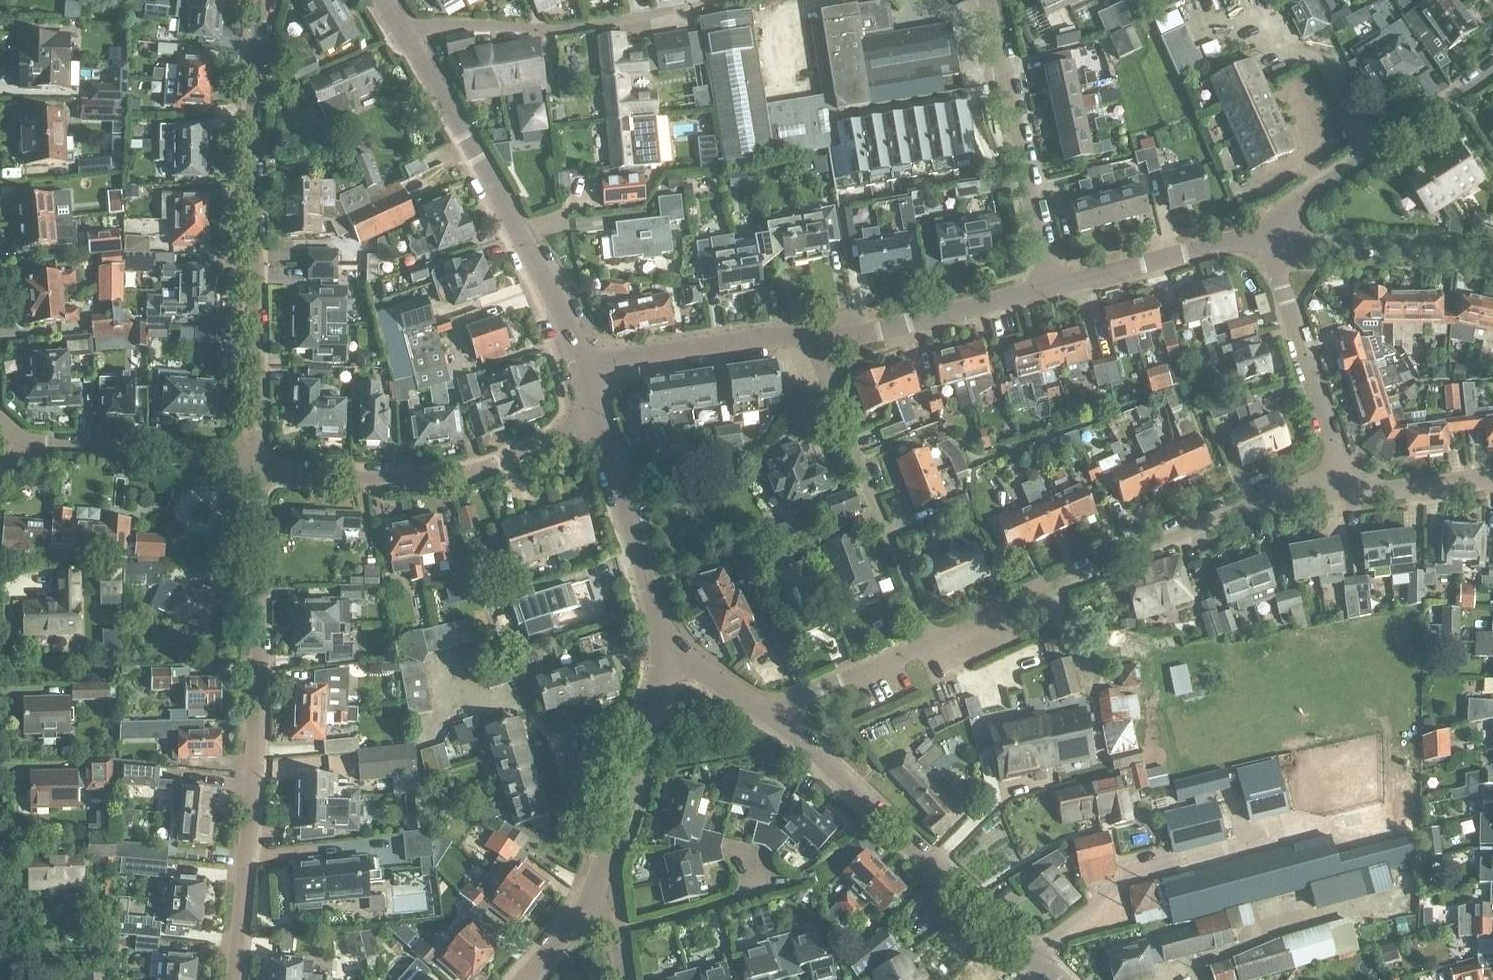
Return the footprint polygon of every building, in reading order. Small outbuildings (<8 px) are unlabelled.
[(170,7),(221,13),(222,3),(226,0),(171,0),(170,7)] [(314,37),(332,27),(328,19),(335,16),(335,13),(343,8),(338,0),(300,0),(311,19),(305,22),(314,37)] [(464,0),(463,0),(435,0),(442,12),(464,0)] [(538,12),(564,0),(532,0),(538,12)] [(857,6),(820,12),(821,20),(823,36),(860,30),(861,41),(894,35),(894,34),(888,2),(888,0),(857,6)] [(1053,35),(1056,49),(1081,43),(1078,29),(1071,14),(1065,0),(1037,0),(1053,35)] [(1071,14),(1094,4),(1092,0),(1065,0),(1071,14)] [(1286,1),(1305,40),(1333,26),(1332,25),(1319,0),(1288,0),(1286,1)] [(1332,25),(1352,15),(1346,3),(1338,8),(1334,0),(1319,0),(1332,25)] [(1406,16),(1421,39),(1463,9),(1456,0),(1427,0),(1429,2),(1420,9),(1419,7),(1406,16)] [(1133,25),(1123,3),(1110,8),(1120,32),(1122,31),(1122,30),(1133,25)] [(160,17),(179,19),(177,36),(188,37),(188,36),(203,38),(206,42),(213,42),(217,39),(218,39),(218,38),(222,35),(223,29),(219,25),(221,13),(170,7),(170,8),(162,7),(160,17)] [(359,36),(343,8),(335,13),(335,16),(328,19),(332,27),(314,37),(323,53),(335,46),(336,49),(359,36)] [(1108,37),(1120,32),(1110,8),(1098,14),(1108,37)] [(1463,9),(1421,39),(1434,59),(1436,58),(1444,52),(1448,48),(1450,51),(1479,31),(1477,29),(1477,24),(1474,18),(1469,18),(1463,9)] [(751,11),(701,19),(725,169),(777,161),(777,157),(828,149),(841,147),(835,113),(832,95),(823,36),(821,20),(810,22),(822,96),(766,105),(751,11)] [(1380,13),(1373,17),(1382,31),(1382,33),(1375,38),(1403,82),(1425,68),(1406,39),(1410,36),(1401,23),(1391,30),(1380,13)] [(1352,25),(1350,18),(1332,27),(1336,34),(1352,25)] [(860,30),(823,36),(832,95),(835,113),(869,107),(867,91),(942,78),(960,75),(951,24),(894,34),(894,35),(861,41),(860,30)] [(1143,47),(1133,26),(1123,31),(1132,53),(1143,47)] [(1185,26),(1160,37),(1166,49),(1190,37),(1185,26)] [(1123,31),(1122,31),(1120,32),(1108,37),(1118,60),(1132,54),(1132,53),(1123,31)] [(21,33),(20,59),(68,61),(69,35),(21,33)] [(446,39),(449,57),(460,55),(468,100),(500,95),(500,96),(546,89),(540,41),(492,49),(491,47),(476,49),(472,33),(446,39)] [(596,36),(600,79),(630,76),(649,74),(647,53),(628,55),(626,33),(596,36)] [(686,33),(670,35),(676,71),(692,68),(686,33)] [(653,38),(658,73),(676,71),(670,35),(653,38)] [(1190,37),(1166,49),(1171,60),(1195,49),(1190,37)] [(1357,59),(1349,64),(1355,77),(1365,71),(1381,96),(1403,82),(1375,38),(1352,52),(1357,59)] [(155,69),(153,80),(167,81),(177,82),(210,84),(210,82),(214,79),(214,73),(211,69),(211,60),(199,59),(200,57),(179,55),(181,45),(156,43),(156,54),(179,56),(178,66),(167,65),(166,70),(155,69)] [(128,49),(110,48),(109,62),(128,63),(128,49)] [(1195,49),(1171,60),(1178,77),(1205,65),(1197,48),(1195,49)] [(370,55),(323,75),(334,101),(336,100),(342,116),(340,116),(344,125),(343,126),(345,129),(357,124),(355,119),(356,119),(352,111),(353,111),(348,100),(382,86),(382,84),(383,80),(381,74),(377,73),(375,69),(377,65),(374,59),(370,58),(370,55)] [(319,70),(314,58),(291,68),(296,80),(319,70)] [(67,87),(68,61),(20,59),(19,86),(67,87)] [(1254,60),(1210,80),(1222,107),(1266,87),(1264,83),(1254,60)] [(91,85),(90,101),(127,101),(128,89),(129,64),(112,64),(112,65),(112,70),(111,86),(91,85)] [(1045,70),(1050,93),(1077,88),(1072,64),(1045,70)] [(1097,83),(1095,72),(1084,74),(1087,85),(1097,83)] [(323,75),(309,81),(324,116),(326,122),(327,122),(328,121),(332,130),(343,126),(344,125),(340,116),(342,116),(336,100),(334,101),(323,75)] [(630,76),(600,79),(605,121),(659,116),(656,90),(632,92),(630,76)] [(208,108),(208,98),(212,96),(213,89),(209,85),(210,84),(177,82),(175,107),(195,109),(196,107),(208,108)] [(1295,151),(1266,87),(1222,107),(1251,171),(1295,151)] [(1082,110),(1077,88),(1050,93),(1055,116),(1082,110)] [(1102,106),(1099,95),(1089,97),(1092,108),(1102,106)] [(127,117),(127,101),(90,101),(82,100),(81,122),(114,123),(114,117),(127,117)] [(141,102),(130,101),(129,114),(140,115),(141,102)] [(1208,111),(1205,102),(1195,106),(1199,114),(1208,111)] [(834,181),(974,157),(965,105),(839,123),(843,147),(841,147),(828,149),(830,156),(832,172),(834,181)] [(20,112),(21,138),(63,136),(62,109),(20,112)] [(1087,133),(1082,110),(1055,116),(1060,139),(1087,133)] [(1107,129),(1104,117),(1094,120),(1097,131),(1107,129)] [(628,127),(607,129),(611,169),(625,169),(625,176),(596,177),(599,195),(651,192),(649,170),(666,168),(667,162),(658,162),(655,118),(628,121),(628,127)] [(153,142),(153,150),(207,151),(207,140),(210,138),(210,131),(207,129),(207,125),(174,125),(174,126),(160,126),(160,142),(153,142)] [(505,130),(492,131),(494,142),(507,140),(505,130)] [(1090,146),(1087,133),(1060,139),(1065,163),(1092,157),(1092,156),(1112,152),(1109,140),(1100,143),(1100,144),(1090,146)] [(64,152),(63,136),(21,138),(23,165),(75,162),(74,152),(64,152)] [(332,138),(319,143),(324,154),(337,149),(332,138)] [(1145,163),(1148,175),(1161,171),(1153,138),(1139,141),(1142,151),(1135,153),(1137,165),(1145,163)] [(509,143),(493,145),(499,155),(510,153),(509,143)] [(1463,144),(1436,160),(1447,178),(1439,183),(1450,201),(1485,179),(1463,144)] [(166,164),(173,164),(173,176),(207,176),(207,175),(210,172),(210,166),(207,163),(207,151),(153,150),(153,162),(166,162),(166,164)] [(371,154),(352,162),(360,180),(364,190),(365,190),(383,182),(371,154)] [(817,175),(832,172),(830,156),(815,158),(817,175)] [(78,162),(79,175),(123,171),(121,158),(78,162)] [(1414,168),(1417,173),(1410,178),(1432,213),(1450,201),(1439,183),(1447,178),(1436,160),(1427,166),(1424,162),(1414,168)] [(798,163),(799,172),(811,170),(810,161),(798,163)] [(1199,163),(1161,174),(1170,208),(1209,198),(1199,163)] [(1130,191),(1118,194),(1125,221),(1148,215),(1135,167),(1123,170),(1126,181),(1127,181),(1130,191)] [(756,184),(755,171),(729,174),(730,187),(756,184)] [(570,188),(569,174),(558,175),(559,189),(570,188)] [(669,189),(682,187),(680,174),(667,176),(669,189)] [(1115,184),(1112,174),(1101,177),(1103,187),(1115,184)] [(360,180),(336,181),(336,207),(343,207),(356,236),(359,242),(367,241),(416,218),(400,184),(368,198),(365,190),(364,190),(360,180)] [(1092,189),(1089,180),(1079,183),(1081,192),(1092,189)] [(286,182),(286,208),(336,207),(336,181),(319,182),(286,182)] [(685,198),(694,196),(691,181),(682,183),(685,198)] [(977,183),(954,187),(956,200),(980,196),(977,183)] [(139,188),(128,187),(127,197),(140,198),(139,188)] [(108,192),(109,214),(123,213),(122,191),(108,192)] [(911,194),(911,198),(914,218),(929,215),(925,191),(911,194)] [(15,211),(19,213),(19,222),(72,217),(70,192),(17,197),(18,201),(15,203),(15,211)] [(1118,194),(1095,200),(1102,227),(1125,221),(1118,194)] [(162,220),(174,220),(208,220),(208,218),(210,215),(210,208),(208,206),(208,195),(194,195),(161,195),(162,220)] [(411,223),(416,235),(459,218),(457,211),(459,208),(456,201),(452,200),(451,196),(421,208),(424,217),(411,223)] [(610,237),(613,260),(642,256),(642,260),(662,258),(661,254),(673,253),(669,222),(684,221),(681,196),(658,198),(660,218),(615,224),(617,237),(610,237)] [(898,201),(903,230),(916,228),(914,218),(911,198),(898,201)] [(1079,233),(1102,227),(1095,200),(1072,206),(1079,233)] [(319,234),(319,222),(331,222),(339,239),(342,237),(344,241),(356,236),(343,207),(336,207),(286,208),(286,235),(319,234)] [(821,213),(800,216),(808,262),(823,259),(822,254),(828,253),(827,244),(840,241),(835,208),(821,210),(821,213)] [(850,208),(838,210),(843,240),(855,238),(850,208)] [(1461,222),(1454,211),(1448,215),(1451,220),(1450,233),(1459,234),(1461,222)] [(1475,214),(1472,234),(1492,237),(1492,216),(1475,214)] [(972,224),(962,225),(968,258),(993,254),(990,236),(999,234),(996,215),(971,219),(972,224)] [(793,264),(808,262),(800,216),(780,220),(779,217),(765,220),(768,237),(769,237),(772,253),(782,251),(784,260),(792,259),(793,264)] [(943,262),(968,258),(962,225),(961,225),(959,216),(947,218),(949,227),(937,229),(943,262)] [(18,243),(21,245),(22,247),(55,244),(56,246),(78,245),(76,223),(73,223),(72,217),(19,222),(20,233),(17,236),(18,243)] [(408,238),(410,243),(409,247),(412,253),(415,254),(416,257),(474,234),(473,232),(475,229),(473,222),(469,221),(467,217),(460,220),(459,218),(416,235),(408,238)] [(207,243),(207,234),(210,232),(210,225),(208,222),(208,220),(174,220),(173,245),(194,245),(194,243),(207,243)] [(862,275),(887,271),(882,240),(881,240),(879,228),(861,231),(863,243),(857,244),(862,275)] [(89,255),(100,253),(121,251),(122,251),(120,230),(87,233),(89,255)] [(696,242),(702,280),(715,278),(718,294),(719,298),(743,294),(733,235),(696,242)] [(125,236),(125,253),(149,253),(150,238),(125,236)] [(907,236),(882,240),(887,271),(912,266),(907,236)] [(757,245),(736,248),(743,296),(759,294),(758,288),(766,287),(761,260),(773,258),(772,253),(769,237),(768,237),(755,238),(757,245)] [(377,255),(369,255),(368,271),(367,283),(379,280),(379,265),(390,262),(389,247),(377,247),(377,255)] [(308,266),(337,266),(338,250),(308,249),(308,266)] [(121,251),(100,253),(101,255),(102,267),(122,266),(121,251)] [(122,253),(122,266),(124,265),(124,270),(155,271),(155,253),(149,253),(125,253),(122,253)] [(431,275),(434,282),(436,290),(449,286),(487,273),(487,271),(489,269),(487,261),(483,261),(482,257),(481,257),(480,253),(459,260),(442,266),(434,268),(431,275)] [(91,316),(92,336),(92,339),(95,339),(95,336),(133,333),(133,324),(122,324),(123,303),(124,303),(124,270),(124,265),(122,266),(102,267),(99,267),(99,303),(112,303),(113,314),(91,316)] [(337,268),(307,266),(307,281),(337,282),(337,268)] [(413,283),(429,278),(425,266),(409,270),(413,283)] [(161,280),(174,280),(174,291),(214,292),(214,289),(218,286),(218,279),(214,276),(214,267),(162,267),(161,280)] [(22,292),(23,301),(62,297),(60,284),(75,283),(74,270),(24,275),(25,288),(22,292)] [(449,286),(436,290),(437,291),(437,294),(441,303),(453,299),(455,305),(496,292),(489,273),(487,273),(449,286)] [(1227,279),(1203,285),(1213,324),(1237,318),(1227,279)] [(629,283),(605,280),(605,292),(629,294),(629,283)] [(1186,322),(1199,319),(1206,346),(1216,342),(1217,342),(1216,338),(1213,324),(1203,285),(1179,291),(1186,322)] [(702,303),(699,287),(683,286),(686,306),(702,303)] [(292,318),(292,323),(346,324),(346,288),(314,287),(314,299),(292,299),(292,306),(289,308),(289,315),(292,318)] [(168,325),(168,326),(172,326),(173,316),(213,317),(214,307),(217,304),(217,297),(214,294),(214,292),(174,291),(164,291),(164,290),(162,290),(162,301),(161,301),(161,309),(147,309),(147,325),(168,325)] [(1370,312),(1370,323),(1369,339),(1382,339),(1382,325),(1382,291),(1364,291),(1364,292),(1354,292),(1354,312),(1370,312)] [(1382,291),(1382,325),(1393,325),(1394,341),(1401,341),(1402,293),(1388,292),(1388,291),(1382,291)] [(1401,341),(1401,348),(1405,355),(1411,355),(1411,335),(1422,336),(1422,325),(1422,293),(1402,293),(1401,341)] [(1424,293),(1422,293),(1422,325),(1431,325),(1431,336),(1445,335),(1446,326),(1448,326),(1449,313),(1441,312),(1441,293),(1424,293)] [(374,315),(393,382),(414,377),(402,332),(404,331),(434,322),(435,324),(448,320),(459,316),(455,305),(453,299),(441,303),(437,294),(427,297),(426,296),(396,307),(374,315)] [(651,294),(639,297),(646,331),(674,325),(667,294),(652,297),(651,294)] [(1450,326),(1449,335),(1454,336),(1464,339),(1466,326),(1474,328),(1481,299),(1463,295),(1459,314),(1449,313),(1448,326),(1450,326)] [(63,309),(62,297),(23,301),(24,310),(28,313),(29,324),(78,319),(77,308),(63,309)] [(613,337),(646,331),(639,297),(628,299),(628,301),(607,306),(613,337)] [(1153,349),(1149,333),(1162,329),(1154,298),(1129,304),(1142,352),(1153,349)] [(1334,302),(1334,307),(1337,310),(1342,310),(1346,306),(1346,302),(1342,298),(1337,298),(1334,302)] [(1483,342),(1478,364),(1486,366),(1492,335),(1492,332),(1492,327),(1492,301),(1481,299),(1474,328),(1472,340),(1483,342)] [(1130,355),(1142,352),(1129,304),(1105,311),(1113,342),(1126,339),(1130,355)] [(508,349),(506,341),(511,340),(505,322),(500,324),(498,317),(467,328),(477,358),(481,357),(483,362),(505,355),(503,350),(508,349)] [(1227,334),(1216,338),(1217,342),(1216,342),(1217,346),(1256,335),(1257,335),(1253,318),(1225,326),(1227,334)] [(402,332),(414,377),(418,391),(430,388),(446,384),(451,382),(450,382),(446,366),(438,335),(452,330),(448,320),(435,324),(434,322),(404,331),(402,332)] [(345,363),(346,324),(292,323),(292,331),(288,334),(288,341),(292,343),(292,350),(319,351),(319,362),(345,363)] [(95,336),(95,339),(96,354),(134,351),(146,350),(146,347),(147,347),(148,338),(147,325),(133,324),(133,333),(95,336)] [(168,325),(147,325),(148,338),(168,339),(168,326),(168,325)] [(221,344),(222,328),(196,328),(194,344),(221,344)] [(1083,328),(1058,335),(1067,367),(1065,367),(1066,373),(1067,373),(1070,382),(1082,378),(1080,369),(1079,363),(1092,360),(1083,328)] [(1046,338),(1034,341),(1043,373),(1041,373),(1048,397),(1048,400),(1060,397),(1053,370),(1065,367),(1067,367),(1058,335),(1046,338)] [(1256,335),(1217,346),(1223,365),(1234,362),(1240,381),(1270,372),(1263,346),(1260,347),(1256,335)] [(26,369),(30,371),(30,380),(68,378),(67,358),(94,355),(92,339),(92,336),(62,338),(63,353),(29,355),(29,360),(26,362),(26,369)] [(1343,362),(1346,371),(1375,362),(1371,349),(1368,349),(1366,342),(1358,344),(1356,336),(1337,342),(1343,362)] [(1175,338),(1163,342),(1170,365),(1167,366),(1172,386),(1187,382),(1175,338)] [(1018,380),(1029,377),(1035,401),(1048,397),(1041,373),(1043,373),(1034,341),(1009,348),(1018,380)] [(982,343),(958,349),(971,406),(972,407),(981,405),(979,396),(994,387),(990,374),(982,343)] [(1381,358),(1381,360),(1384,359),(1396,355),(1381,345),(1381,358)] [(942,386),(953,383),(960,409),(971,406),(958,349),(934,356),(942,386)] [(1116,357),(1104,360),(1110,385),(1122,381),(1116,357)] [(1350,383),(1351,388),(1409,371),(1405,363),(1394,366),(1387,369),(1384,359),(1381,360),(1375,362),(1346,371),(1350,383)] [(1092,363),(1098,388),(1104,386),(1107,393),(1111,392),(1110,385),(1104,360),(1092,363)] [(882,372),(893,402),(895,401),(904,423),(905,425),(916,421),(907,397),(921,392),(909,361),(885,371),(882,372)] [(776,363),(726,370),(733,416),(767,411),(766,401),(781,398),(778,375),(783,372),(782,364),(776,363)] [(1455,365),(1453,377),(1464,380),(1467,367),(1455,365)] [(331,367),(308,366),(308,377),(331,378),(331,367)] [(474,376),(456,381),(459,388),(464,405),(465,405),(482,400),(477,383),(486,380),(492,400),(537,384),(532,370),(526,371),(524,366),(510,371),(507,368),(497,371),(496,375),(485,379),(483,372),(474,375),(474,376)] [(1146,373),(1152,393),(1162,390),(1171,387),(1173,387),(1172,386),(1167,366),(1146,373)] [(1433,368),(1434,380),(1434,381),(1446,380),(1446,373),(1446,367),(1445,367),(1444,367),(1433,368)] [(866,412),(893,402),(882,372),(885,371),(885,368),(854,380),(866,412)] [(1356,403),(1357,407),(1385,398),(1383,390),(1400,384),(1414,380),(1409,371),(1351,388),(1356,403)] [(100,413),(104,413),(108,418),(115,418),(118,414),(134,414),(135,372),(118,372),(118,379),(101,378),(100,413)] [(687,376),(694,422),(703,421),(701,410),(716,408),(711,373),(687,376)] [(162,415),(175,416),(178,419),(189,420),(192,378),(164,376),(162,415)] [(664,380),(670,425),(677,446),(686,443),(683,430),(694,428),(694,422),(687,376),(664,380)] [(393,382),(396,400),(396,403),(407,401),(414,446),(426,444),(426,446),(430,448),(440,447),(434,410),(433,410),(420,412),(418,398),(410,400),(408,392),(417,391),(418,391),(414,377),(393,382)] [(24,394),(29,397),(29,405),(46,404),(46,409),(81,407),(81,405),(83,405),(82,388),(69,389),(68,378),(30,380),(28,380),(28,383),(24,386),(24,394)] [(199,420),(203,417),(215,418),(218,380),(192,378),(189,420),(199,420)] [(1013,391),(1010,378),(998,381),(1002,396),(1005,395),(1009,409),(1021,406),(1016,390),(1013,391)] [(451,382),(446,384),(447,390),(459,388),(456,381),(456,380),(450,381),(450,382),(451,382)] [(637,408),(639,408),(642,430),(645,429),(655,459),(678,452),(677,446),(670,425),(664,380),(644,383),(646,397),(635,398),(633,399),(633,400),(632,402),(632,404),(632,405),(633,407),(634,407),(636,408),(637,408)] [(315,426),(317,400),(318,393),(318,383),(290,382),(289,408),(298,409),(298,425),(315,426)] [(353,401),(360,401),(359,441),(385,442),(386,397),(377,397),(378,383),(361,383),(361,384),(353,383),(353,401)] [(430,388),(433,410),(434,410),(440,447),(448,446),(450,443),(450,440),(462,438),(457,407),(449,408),(446,390),(446,384),(430,388)] [(479,438),(504,430),(500,420),(513,416),(517,426),(541,417),(536,401),(542,399),(537,384),(492,400),(469,408),(479,438)] [(1410,402),(1418,390),(1414,385),(1414,384),(1403,394),(1410,402)] [(1458,384),(1444,386),(1447,412),(1461,411),(1458,384)] [(1492,446),(1492,416),(1478,417),(1475,384),(1462,386),(1466,419),(1467,419),(1468,429),(1485,427),(1487,446),(1492,446)] [(944,410),(936,387),(924,390),(932,413),(928,414),(932,430),(942,428),(942,427),(938,412),(944,410)] [(1171,387),(1162,390),(1165,398),(1176,422),(1173,423),(1181,441),(1176,444),(1188,474),(1211,464),(1198,434),(1189,416),(1187,417),(1182,405),(1179,407),(1171,387)] [(1253,425),(1260,422),(1257,404),(1255,404),(1251,392),(1244,394),(1251,420),(1253,425)] [(1244,429),(1253,425),(1251,420),(1244,394),(1236,397),(1217,404),(1222,415),(1234,410),(1240,425),(1242,424),(1244,429)] [(1362,425),(1381,419),(1387,438),(1402,415),(1400,407),(1389,411),(1385,398),(1357,407),(1362,425)] [(344,401),(317,400),(315,426),(315,437),(343,438),(344,401)] [(1402,415),(1387,438),(1406,435),(1409,456),(1428,453),(1424,423),(1412,425),(1410,414),(1402,415)] [(779,422),(767,415),(757,434),(769,440),(779,422)] [(1260,422),(1253,425),(1266,454),(1289,444),(1276,415),(1260,422)] [(1424,423),(1428,453),(1447,451),(1445,432),(1464,430),(1463,419),(1462,419),(1424,423)] [(947,420),(942,427),(942,428),(954,436),(959,429),(947,420)] [(1141,426),(1144,433),(1167,483),(1188,474),(1176,444),(1163,449),(1154,428),(1151,422),(1141,426)] [(892,427),(895,435),(907,431),(905,425),(904,423),(892,427)] [(1253,425),(1244,429),(1230,434),(1243,464),(1266,454),(1253,425)] [(739,426),(727,427),(730,449),(733,448),(742,447),(739,426)] [(719,450),(719,452),(733,449),(733,448),(730,449),(727,427),(716,429),(719,450)] [(880,432),(883,440),(895,435),(892,427),(880,432)] [(991,427),(978,430),(983,446),(995,443),(991,427)] [(1082,446),(1077,431),(1058,438),(1063,453),(1082,446)] [(1089,431),(1080,434),(1083,445),(1092,441),(1089,431)] [(1133,462),(1146,492),(1167,483),(1144,433),(1135,437),(1144,457),(1134,462),(1133,462)] [(950,459),(953,467),(965,462),(962,454),(948,441),(936,446),(950,459)] [(775,493),(780,492),(785,507),(801,501),(804,508),(814,505),(811,496),(832,488),(826,472),(816,467),(808,470),(797,442),(782,448),(786,457),(769,464),(770,466),(765,468),(775,493)] [(1115,458),(1098,466),(1099,469),(1102,477),(1111,473),(1123,502),(1146,492),(1133,462),(1134,462),(1129,451),(1123,453),(1119,442),(1110,446),(1115,458)] [(655,459),(653,460),(657,475),(660,483),(683,476),(682,473),(694,469),(686,443),(677,446),(678,452),(655,459)] [(1049,455),(1045,447),(1033,451),(1036,460),(1049,455)] [(928,448),(897,460),(907,483),(937,472),(928,448)] [(736,467),(733,449),(719,452),(711,453),(714,470),(720,469),(736,467)] [(1084,466),(1088,474),(1099,469),(1098,466),(1095,461),(1084,466)] [(965,462),(953,467),(956,475),(959,481),(967,478),(967,483),(970,483),(970,479),(971,479),(972,477),(972,470),(968,470),(965,462)] [(1088,474),(1091,482),(1102,477),(1099,469),(1088,474)] [(946,495),(937,472),(907,483),(916,507),(946,495)] [(1071,489),(1066,478),(1064,479),(1062,474),(1054,477),(1056,482),(1054,483),(1059,494),(1073,524),(1097,513),(1084,483),(1071,489)] [(1039,503),(1040,502),(1053,532),(1073,524),(1059,494),(1049,499),(1040,478),(1030,482),(1039,503)] [(1021,486),(1030,507),(1019,512),(1032,541),(1053,532),(1040,502),(1039,503),(1030,482),(1021,486)] [(861,510),(853,490),(826,500),(833,520),(861,510)] [(1002,507),(1011,503),(1005,491),(996,495),(1002,507)] [(580,500),(554,509),(559,526),(549,530),(556,554),(593,542),(580,500)] [(480,527),(474,505),(457,510),(462,531),(480,527)] [(554,509),(501,526),(514,568),(556,554),(549,530),(559,526),(554,509)] [(53,522),(51,547),(88,550),(88,552),(103,553),(103,556),(126,558),(138,559),(138,556),(161,557),(163,557),(164,537),(137,535),(137,537),(128,536),(129,520),(106,518),(105,523),(90,522),(90,525),(75,524),(70,524),(70,522),(71,512),(54,511),(53,522)] [(289,520),(288,528),(291,529),(291,537),(339,539),(340,528),(360,529),(361,513),(317,511),(317,512),(292,511),(292,519),(289,520)] [(1010,551),(1032,541),(1019,512),(997,521),(1010,551)] [(412,521),(419,557),(436,554),(438,564),(449,561),(444,534),(443,534),(440,516),(429,518),(426,516),(419,517),(416,520),(412,521)] [(5,518),(3,549),(51,553),(51,547),(53,522),(5,518)] [(944,518),(936,521),(941,533),(949,530),(944,518)] [(820,547),(842,605),(877,591),(856,534),(846,538),(839,520),(813,530),(820,547)] [(419,557),(412,521),(385,526),(392,562),(394,573),(409,570),(409,569),(421,567),(419,557)] [(933,537),(941,533),(936,521),(928,525),(933,537)] [(1435,566),(1434,576),(1450,577),(1450,575),(1460,575),(1461,562),(1463,527),(1441,525),(1439,566),(1435,566)] [(1484,528),(1463,527),(1461,562),(1472,563),(1472,568),(1482,568),(1484,528)] [(1408,572),(1414,572),(1413,564),(1410,533),(1385,536),(1389,567),(1405,565),(1406,572),(1408,572)] [(1364,569),(1373,569),(1374,579),(1390,577),(1389,567),(1385,536),(1361,538),(1364,569)] [(941,594),(964,584),(947,545),(944,538),(936,542),(943,559),(928,565),(941,594)] [(975,544),(962,550),(959,544),(957,545),(956,541),(947,545),(964,584),(988,573),(975,544)] [(1343,580),(1337,541),(1313,545),(1318,576),(1320,587),(1343,583),(1343,580)] [(1294,580),(1318,576),(1313,545),(1288,549),(1294,580)] [(743,568),(736,554),(723,561),(729,574),(743,568)] [(1180,559),(1150,567),(1164,612),(1174,609),(1173,605),(1192,600),(1180,559)] [(1262,559),(1240,566),(1253,604),(1274,597),(1271,589),(1273,588),(1262,559)] [(99,576),(100,596),(123,595),(121,563),(98,566),(99,576)] [(151,605),(206,630),(219,602),(163,577),(163,564),(124,563),(124,586),(160,586),(151,605)] [(1193,566),(1196,576),(1204,574),(1201,563),(1193,566)] [(824,625),(799,565),(769,578),(795,638),(824,625)] [(1434,576),(1435,566),(1435,565),(1426,565),(1425,572),(1425,586),(1434,586),(1434,576)] [(379,585),(379,579),(380,579),(380,566),(364,566),(364,579),(350,579),(350,585),(379,585)] [(1227,604),(1235,601),(1238,612),(1254,606),(1253,604),(1240,566),(1217,574),(1227,604)] [(421,567),(409,569),(409,570),(411,581),(423,579),(423,578),(421,567)] [(1137,619),(1164,612),(1150,567),(1124,573),(1137,619)] [(1481,587),(1492,588),(1492,568),(1489,568),(1489,577),(1481,577),(1481,587)] [(705,613),(708,611),(708,610),(726,601),(720,590),(730,585),(723,570),(688,579),(705,613)] [(1408,572),(1408,598),(1425,598),(1425,586),(1425,572),(1414,572),(1408,572)] [(24,634),(80,633),(79,574),(57,575),(58,602),(23,604),(24,634)] [(474,597),(480,595),(488,593),(490,593),(486,576),(469,581),(474,597)] [(1367,577),(1355,579),(1359,617),(1371,615),(1367,577)] [(708,610),(708,611),(724,642),(738,635),(751,659),(768,650),(753,621),(760,617),(754,605),(758,603),(745,578),(734,583),(730,585),(720,590),(726,601),(708,610)] [(1343,580),(1343,583),(1347,620),(1359,617),(1355,579),(1343,580)] [(489,597),(488,593),(480,595),(485,608),(496,605),(498,609),(511,605),(518,627),(523,625),(529,643),(561,633),(555,615),(577,608),(569,584),(534,596),(532,589),(533,589),(531,583),(489,597)] [(1460,585),(1459,608),(1459,609),(1474,610),(1475,586),(1460,585)] [(294,608),(294,620),(296,620),(296,626),(337,625),(351,625),(350,601),(362,601),(362,586),(340,587),(340,599),(295,600),(295,608),(294,608)] [(1297,590),(1286,593),(1293,623),(1295,631),(1307,628),(1297,590)] [(1286,593),(1275,596),(1281,623),(1283,622),(1284,626),(1293,623),(1286,593)] [(1459,642),(1459,609),(1459,608),(1442,608),(1442,626),(1424,626),(1424,640),(1441,641),(1441,642),(1459,642)] [(1200,615),(1209,641),(1225,636),(1224,634),(1219,619),(1217,615),(1218,614),(1216,610),(1200,615)] [(1238,631),(1231,610),(1218,614),(1217,615),(1219,619),(1224,634),(1225,636),(1238,631)] [(1120,621),(1122,630),(1133,628),(1132,620),(1131,619),(1120,621)] [(468,620),(458,622),(463,645),(473,643),(475,642),(468,620)] [(458,622),(447,625),(452,648),(463,645),(458,622)] [(295,649),(296,649),(296,651),(327,651),(327,663),(355,660),(354,644),(345,644),(345,634),(351,634),(351,625),(337,625),(296,626),(296,639),(295,639),(295,649)] [(435,628),(434,628),(440,651),(440,650),(452,648),(447,625),(435,628)] [(423,631),(422,631),(428,653),(440,651),(434,628),(423,631)] [(395,638),(396,646),(398,653),(423,665),(423,663),(428,653),(422,631),(395,638)] [(1491,633),(1476,632),(1476,643),(1492,643),(1492,633),(1491,633)] [(578,641),(584,665),(582,666),(591,699),(605,696),(606,699),(616,697),(615,693),(618,692),(613,674),(620,672),(616,657),(609,659),(609,658),(607,659),(604,649),(593,652),(590,638),(578,641)] [(556,656),(565,653),(561,641),(552,643),(556,656)] [(1492,658),(1492,643),(1476,643),(1475,657),(1492,658)] [(388,660),(399,659),(398,653),(396,646),(385,647),(388,660)] [(423,665),(398,653),(399,659),(402,677),(403,680),(426,676),(425,673),(423,663),(423,665)] [(518,654),(505,658),(513,682),(525,678),(518,654)] [(505,658),(494,662),(502,685),(513,682),(505,658)] [(1048,686),(1052,702),(1080,694),(1070,658),(1050,663),(1056,684),(1048,686)] [(489,689),(502,685),(494,662),(482,666),(489,689)] [(400,672),(399,663),(382,664),(382,673),(400,672)] [(140,673),(140,666),(122,667),(123,679),(130,679),(137,673),(140,673)] [(569,669),(558,673),(567,706),(581,703),(582,707),(593,704),(591,699),(582,666),(569,669)] [(171,711),(172,721),(187,721),(187,718),(188,718),(189,718),(207,718),(207,709),(220,709),(219,678),(171,679),(172,669),(151,669),(151,691),(163,691),(184,690),(184,710),(171,711)] [(568,710),(567,706),(558,673),(529,680),(533,696),(541,694),(546,712),(557,709),(558,713),(568,710)] [(403,680),(405,692),(428,688),(426,676),(403,680)] [(110,700),(110,685),(73,686),(73,701),(110,700)] [(324,714),(348,715),(348,707),(348,701),(324,699),(325,687),(294,685),(294,698),(293,711),(324,712),(324,714)] [(428,688),(405,692),(407,701),(407,703),(430,699),(430,697),(428,688)] [(1102,725),(1125,722),(1132,721),(1141,719),(1138,695),(1121,698),(1119,688),(1097,692),(1102,725)] [(982,715),(977,697),(964,701),(970,718),(982,715)] [(42,733),(42,740),(56,739),(56,733),(69,732),(68,699),(23,700),(24,734),(42,733)] [(407,703),(409,716),(432,712),(430,699),(407,703)] [(1468,700),(1467,724),(1492,718),(1492,701),(1468,700)] [(960,716),(954,701),(940,707),(946,722),(960,716)] [(293,711),(292,737),(323,738),(324,724),(334,725),(334,724),(347,725),(348,722),(357,723),(358,708),(348,707),(348,715),(324,714),(324,712),(293,711)] [(931,707),(923,710),(927,718),(934,715),(931,707)] [(1043,713),(1029,716),(1033,737),(1034,745),(1038,744),(1039,750),(1043,768),(1093,757),(1092,750),(1089,734),(1084,710),(1043,718),(1043,713)] [(913,724),(909,715),(891,722),(895,732),(913,724)] [(941,715),(926,722),(930,730),(944,723),(941,715)] [(480,726),(477,716),(464,721),(467,731),(480,726)] [(989,724),(993,744),(1011,741),(1012,747),(1026,744),(1025,738),(1033,737),(1029,716),(1016,719),(989,724)] [(482,723),(492,754),(525,743),(524,740),(528,739),(525,729),(521,730),(518,719),(500,724),(498,718),(482,723)] [(1437,731),(1435,718),(1423,720),(1425,734),(1437,731)] [(186,757),(220,756),(218,730),(187,731),(187,721),(172,721),(120,723),(119,740),(185,738),(186,757)] [(1056,795),(1059,809),(1135,792),(1129,767),(1145,763),(1141,748),(1138,750),(1132,721),(1125,722),(1102,726),(1108,757),(1110,756),(1114,771),(1119,770),(1121,779),(1056,795)] [(1449,757),(1448,730),(1422,736),(1423,762),(1449,757)] [(994,750),(994,752),(999,780),(1034,773),(1035,781),(1045,779),(1043,768),(1039,750),(1038,744),(1034,745),(1033,737),(1025,738),(1026,744),(1012,747),(1011,741),(993,744),(994,750)] [(325,756),(357,753),(357,751),(360,751),(359,738),(324,742),(325,756)] [(525,743),(492,754),(487,756),(491,767),(496,765),(500,777),(532,767),(532,764),(536,763),(532,753),(528,754),(525,743)] [(442,744),(431,748),(431,750),(437,771),(450,767),(442,744)] [(357,751),(357,753),(360,783),(417,777),(414,745),(368,750),(360,751),(357,751)] [(930,750),(923,757),(931,766),(941,755),(937,750),(934,747),(930,750)] [(431,748),(420,751),(424,775),(437,771),(431,750),(431,748)] [(916,802),(917,802),(936,784),(942,778),(931,766),(924,772),(907,754),(888,772),(916,802)] [(941,755),(931,766),(942,778),(943,776),(953,767),(942,754),(941,755)] [(78,806),(77,788),(87,788),(87,790),(112,789),(112,778),(118,778),(119,761),(119,759),(85,760),(86,772),(31,774),(31,808),(78,806)] [(158,789),(160,765),(119,761),(118,778),(117,785),(158,789)] [(1289,813),(1276,761),(1236,770),(1249,823),(1289,813)] [(1149,790),(1170,785),(1165,766),(1145,771),(1149,788),(1149,790)] [(536,778),(532,767),(500,777),(507,801),(540,791),(539,788),(543,787),(539,776),(536,778)] [(747,818),(756,821),(751,842),(762,845),(763,845),(786,805),(779,802),(781,791),(757,785),(760,776),(740,771),(737,782),(724,779),(719,801),(749,809),(747,818)] [(1480,784),(1492,785),(1492,772),(1480,772),(1480,784)] [(1233,773),(1179,785),(1183,804),(1237,792),(1233,773)] [(298,774),(298,801),(356,803),(357,791),(346,790),(346,788),(333,788),(334,775),(298,774)] [(963,813),(960,810),(968,802),(943,776),(942,778),(936,784),(917,802),(931,817),(923,824),(936,839),(963,813)] [(673,839),(673,847),(720,847),(723,835),(701,829),(704,819),(694,816),(702,786),(682,780),(679,792),(666,788),(661,809),(670,811),(663,836),(673,839)] [(1467,787),(1467,797),(1476,796),(1476,787),(1467,787)] [(470,797),(467,788),(454,793),(456,802),(470,797)] [(171,801),(170,814),(212,818),(215,792),(182,789),(181,802),(171,801)] [(507,801),(468,813),(469,815),(480,823),(511,813),(515,826),(532,820),(533,827),(549,822),(547,815),(548,815),(547,812),(551,811),(547,799),(543,801),(540,791),(507,801)] [(1131,819),(1127,804),(1131,803),(1131,804),(1136,803),(1136,802),(1140,801),(1138,791),(1135,792),(1059,809),(1063,824),(1098,816),(1099,819),(1108,817),(1110,824),(1131,819)] [(427,830),(423,793),(405,795),(408,831),(427,830)] [(298,801),(297,829),(332,830),(333,818),(345,818),(345,816),(356,815),(356,803),(298,801)] [(793,808),(786,805),(763,845),(773,854),(788,837),(796,844),(802,837),(819,852),(826,843),(824,842),(839,824),(824,811),(818,817),(799,801),(793,808)] [(1226,841),(1216,801),(1163,815),(1173,854),(1226,841)] [(177,842),(210,845),(212,818),(170,814),(169,827),(178,828),(177,842)] [(98,826),(97,834),(111,834),(111,820),(103,820),(98,826)] [(504,823),(497,833),(522,850),(529,839),(504,823)] [(434,868),(433,858),(434,858),(432,847),(431,841),(429,831),(403,833),(406,860),(420,859),(422,870),(434,869),(434,868)] [(437,831),(431,841),(432,847),(434,858),(433,858),(434,868),(435,868),(452,843),(437,831)] [(489,871),(504,883),(535,907),(542,898),(541,891),(547,884),(521,864),(529,855),(522,850),(497,833),(495,832),(484,847),(499,857),(489,871)] [(1031,888),(1057,917),(1076,899),(1052,873),(1065,861),(1075,853),(1083,884),(1114,876),(1117,871),(1108,832),(1073,842),(1031,866),(1042,878),(1031,888)] [(1172,925),(1225,911),(1249,904),(1257,902),(1309,889),(1359,876),(1388,869),(1419,861),(1413,837),(1334,857),(1329,838),(1226,865),(1198,872),(1161,882),(1155,883),(1155,882),(1129,887),(1135,914),(1134,914),(1136,923),(1137,927),(1171,919),(1172,925)] [(89,857),(114,857),(115,842),(116,838),(89,838),(89,857)] [(114,857),(116,857),(167,862),(169,848),(115,842),(114,857)] [(1440,844),(1425,846),(1426,856),(1441,854),(1440,844)] [(722,860),(720,847),(673,847),(674,855),(664,857),(669,881),(659,883),(664,904),(686,899),(687,903),(698,900),(693,878),(702,876),(700,865),(722,860)] [(836,904),(845,912),(886,871),(867,852),(843,876),(852,885),(844,894),(845,895),(836,904)] [(28,859),(29,884),(29,890),(83,888),(82,857),(28,859)] [(288,875),(289,885),(290,895),(295,898),(295,904),(369,898),(366,857),(292,863),(292,872),(288,875)] [(1491,883),(1492,883),(1492,859),(1480,859),(1479,883),(1490,883),(1491,883)] [(170,863),(167,862),(124,860),(122,875),(169,879),(170,863)] [(1423,867),(1421,881),(1434,879),(1431,866),(1423,867)] [(1359,876),(1364,898),(1393,890),(1393,888),(1388,869),(1359,876)] [(853,921),(867,906),(870,903),(881,913),(904,889),(886,871),(845,912),(853,921)] [(104,908),(112,908),(114,878),(106,877),(104,908)] [(171,877),(168,901),(201,904),(203,880),(171,877)] [(1433,882),(1423,888),(1427,894),(1436,888),(1433,882)] [(468,883),(459,893),(476,908),(485,898),(468,883)] [(516,924),(521,917),(528,916),(535,907),(504,883),(489,903),(516,924)] [(1457,923),(1472,920),(1492,919),(1492,883),(1491,883),(1490,883),(1490,904),(1470,904),(1457,908),(1457,923)] [(166,925),(199,928),(201,904),(168,901),(166,925)] [(1423,909),(1423,927),(1432,927),(1432,909),(1423,909)] [(1230,933),(1224,913),(1193,922),(1195,928),(1105,952),(1113,979),(1139,979),(1153,976),(1150,964),(1232,942),(1230,933)] [(112,933),(137,936),(160,938),(161,923),(114,918),(112,933)] [(1398,933),(1407,932),(1405,918),(1395,920),(1398,933)] [(1492,942),(1492,929),(1492,919),(1472,920),(1457,923),(1458,937),(1490,937),(1492,942)] [(472,921),(456,940),(482,963),(498,945),(472,921)] [(778,936),(789,978),(809,973),(811,979),(835,979),(833,972),(839,971),(837,962),(831,964),(827,951),(823,952),(817,930),(791,937),(790,933),(778,936)] [(862,946),(844,960),(859,976),(894,945),(881,930),(872,937),(862,946)] [(366,958),(368,957),(376,955),(370,931),(359,933),(345,934),(351,959),(366,958)] [(293,951),(294,936),(292,935),(280,937),(279,949),(293,951)] [(158,953),(160,938),(137,936),(135,951),(158,953)] [(789,978),(778,936),(766,939),(767,943),(741,950),(747,971),(743,973),(745,979),(783,979),(789,978)] [(842,957),(844,960),(862,946),(854,936),(839,949),(842,957)] [(1232,959),(1238,979),(1255,979),(1294,969),(1284,937),(1232,959)] [(427,965),(437,954),(419,938),(409,949),(427,965)] [(482,963),(456,940),(439,959),(464,979),(467,979),(482,963)] [(1399,959),(1395,943),(1378,947),(1383,964),(1399,959)] [(157,978),(178,979),(194,979),(196,957),(164,954),(163,964),(158,963),(157,978)] [(379,967),(376,955),(368,957),(371,970),(379,967)] [(1451,970),(1453,979),(1492,979),(1492,955),(1485,955),(1477,957),(1478,964),(1451,970)] [(269,979),(332,979),(333,978),(312,976),(314,960),(271,956),(269,979)] [(921,970),(914,974),(904,956),(871,975),(873,979),(927,979),(921,970)] [(425,979),(431,972),(417,959),(399,979),(426,979),(425,979)] [(1231,959),(1207,967),(1211,979),(1238,979),(1231,959)] [(685,972),(688,979),(729,979),(725,964),(698,971),(697,969),(685,972)] [(107,971),(84,972),(84,979),(108,979),(107,971)] [(685,972),(674,975),(674,978),(666,979),(688,979),(685,972)]
